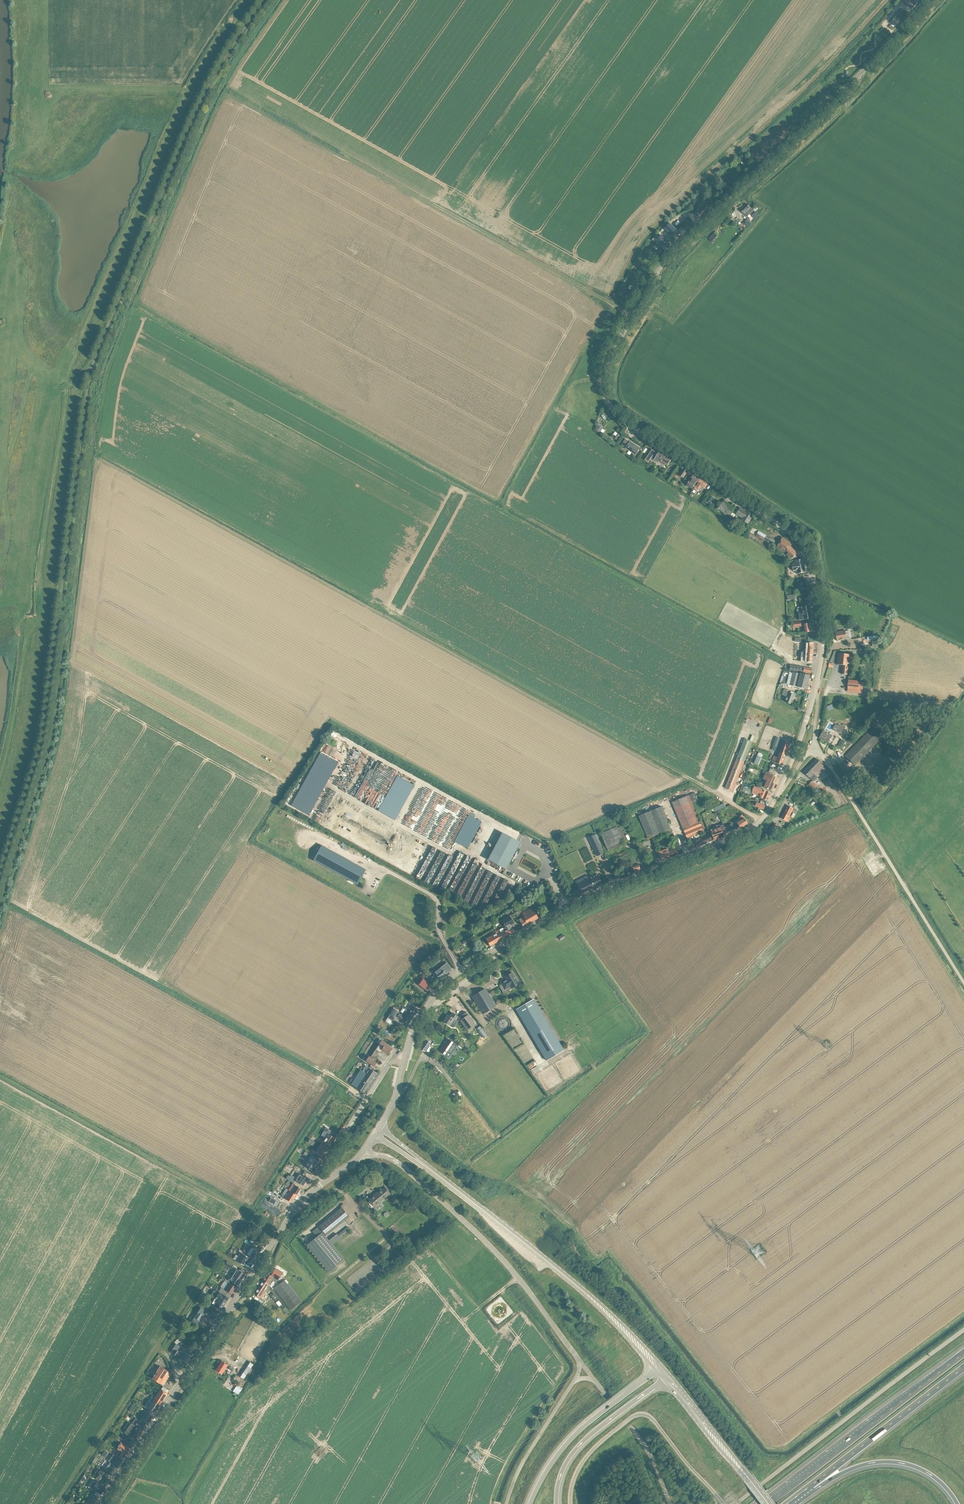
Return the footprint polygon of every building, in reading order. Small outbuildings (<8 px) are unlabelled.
[(748,216),(753,210),(747,204),(740,210),(746,216),(747,215),(748,216)] [(755,220),(759,215),(756,212),(751,216),(755,220)] [(672,236),(677,231),(670,223),(665,229),(672,236)] [(712,234),(716,237),(721,230),(718,227),(712,234)] [(667,241),(660,235),(656,240),(663,245),(661,247),(665,251),(671,245),(667,241)] [(630,442),(626,439),(623,443),(622,445),(626,447),(625,448),(636,455),(638,452),(640,448),(630,441),(630,442)] [(648,462),(652,456),(655,452),(649,448),(643,458),(648,462)] [(663,454),(659,451),(654,460),(657,462),(658,460),(667,466),(672,459),(663,454)] [(683,478),(688,471),(684,468),(679,475),(683,478)] [(700,479),(694,475),(691,479),(687,485),(694,491),(701,480),(700,479)] [(702,492),(704,488),(707,484),(701,480),(694,491),(697,493),(699,490),(702,492)] [(728,516),(734,508),(724,501),(718,509),(728,516)] [(747,513),(740,508),(738,512),(737,514),(743,518),(742,519),(748,523),(753,515),(748,511),(747,513)] [(773,544),(775,541),(752,527),(749,531),(768,542),(768,541),(773,544)] [(799,555),(791,547),(793,544),(783,538),(777,547),(785,552),(787,550),(789,552),(787,555),(789,557),(792,555),(795,558),(796,558),(797,560),(802,557),(800,554),(799,555)] [(805,572),(803,559),(795,560),(795,563),(792,564),(793,571),(796,571),(797,574),(805,572)] [(805,606),(798,608),(799,617),(798,617),(798,621),(800,620),(807,619),(812,618),(811,609),(810,605),(805,606)] [(805,632),(811,632),(815,631),(814,623),(804,624),(805,632)] [(840,631),(835,632),(837,641),(846,639),(845,632),(845,631),(840,631)] [(812,662),(813,643),(806,643),(806,650),(804,649),(804,652),(806,652),(805,658),(801,658),(801,662),(812,662)] [(850,666),(851,654),(838,653),(837,664),(843,665),(842,674),(847,675),(848,666),(850,666)] [(811,673),(812,668),(790,665),(790,671),(803,673),(803,672),(811,673)] [(800,674),(793,672),(790,685),(807,689),(810,676),(801,673),(800,674)] [(862,687),(862,685),(861,685),(861,682),(860,682),(860,681),(849,680),(848,691),(856,692),(856,689),(859,689),(859,688),(861,689),(861,687),(862,687)] [(792,704),(796,695),(787,692),(788,690),(784,689),(782,695),(788,697),(786,702),(792,704)] [(874,717),(869,711),(860,721),(865,726),(874,717)] [(828,724),(834,727),(837,720),(831,717),(828,724)] [(836,724),(845,729),(847,723),(839,719),(836,724)] [(841,734),(844,729),(835,724),(833,729),(841,734)] [(849,752),(845,756),(849,759),(855,765),(858,762),(882,737),(873,728),(849,752)] [(832,736),(828,733),(823,731),(821,735),(820,735),(820,736),(819,738),(828,743),(832,736)] [(733,791),(735,786),(752,742),(744,739),(725,788),(733,791)] [(782,765),(790,743),(781,740),(777,751),(780,752),(778,757),(774,756),(772,762),(782,765)] [(817,759),(804,772),(807,776),(812,781),(813,781),(817,777),(823,772),(826,768),(817,759)] [(854,768),(847,776),(851,780),(859,772),(858,771),(854,768)] [(766,774),(764,779),(766,780),(764,782),(767,783),(765,787),(768,789),(772,791),(776,783),(775,782),(777,777),(773,775),(770,773),(767,772),(766,774)] [(346,780),(332,808),(338,810),(351,783),(346,780)] [(814,789),(817,786),(812,781),(808,784),(814,789)] [(753,790),(750,789),(744,786),(742,792),(751,795),(753,790)] [(768,800),(771,793),(766,791),(755,786),(753,790),(753,791),(752,793),(760,797),(764,798),(768,800)] [(687,838),(704,831),(692,803),(699,800),(695,793),(672,802),(687,838)] [(788,822),(790,817),(789,816),(793,808),(788,805),(781,818),(788,822)] [(673,833),(662,807),(639,816),(648,839),(666,831),(668,835),(673,833)] [(321,811),(317,817),(321,820),(326,815),(321,811)] [(741,828),(748,824),(743,815),(740,816),(742,820),(738,823),(741,828)] [(777,833),(779,829),(777,828),(778,825),(773,822),(769,830),(774,833),(775,832),(777,833)] [(732,824),(725,827),(727,833),(735,829),(734,827),(732,824)] [(712,830),(711,830),(713,835),(714,840),(724,836),(724,834),(727,833),(725,827),(724,825),(721,827),(721,828),(713,831),(712,830)] [(626,840),(621,826),(617,828),(616,827),(600,833),(606,846),(608,851),(623,844),(622,841),(626,840)] [(402,828),(395,838),(400,843),(408,832),(402,828)] [(502,833),(488,859),(506,869),(510,860),(511,860),(512,861),(517,852),(517,851),(516,852),(515,851),(520,842),(502,833)] [(712,841),(710,835),(701,838),(693,842),(694,845),(694,846),(695,847),(703,844),(712,841)] [(595,845),(592,846),(597,856),(603,853),(597,839),(593,841),(595,845)] [(358,884),(366,870),(357,865),(322,845),(313,860),(358,884)] [(437,855),(442,860),(432,872),(436,876),(452,856),(440,846),(436,850),(439,852),(437,855)] [(664,850),(659,852),(660,855),(662,860),(671,857),(671,858),(679,855),(677,850),(676,849),(672,850),(670,851),(669,852),(668,848),(666,849),(665,846),(663,847),(664,850)] [(615,862),(628,856),(626,852),(613,857),(615,862)] [(637,864),(633,856),(629,857),(632,864),(631,865),(634,872),(640,870),(638,864),(637,864)] [(576,884),(581,894),(594,887),(594,886),(601,883),(597,874),(588,878),(576,884)] [(517,915),(526,909),(523,905),(514,910),(517,915)] [(523,927),(538,918),(532,907),(522,913),(524,916),(519,919),(523,927)] [(507,936),(514,932),(510,925),(514,923),(510,916),(501,921),(505,928),(503,929),(507,936)] [(507,936),(503,929),(503,928),(496,932),(495,931),(491,933),(492,935),(486,939),(490,946),(507,936)] [(465,945),(475,939),(473,936),(463,942),(465,945)] [(430,981),(429,982),(432,985),(437,976),(439,979),(452,970),(451,969),(449,966),(447,963),(435,972),(435,973),(433,975),(434,976),(433,977),(432,977),(430,979),(430,981)] [(501,982),(505,989),(511,986),(512,988),(519,984),(512,972),(505,977),(507,979),(505,980),(501,982)] [(423,978),(419,985),(427,991),(432,985),(429,982),(423,978)] [(483,1014),(495,1006),(485,989),(472,996),(483,1014)] [(547,1060),(564,1050),(534,999),(517,1010),(547,1060)] [(399,1014),(397,1017),(404,1021),(408,1024),(418,1010),(415,1008),(416,1007),(415,1007),(411,1005),(408,1009),(406,1007),(400,1015),(399,1014)] [(394,1018),(398,1011),(394,1009),(390,1015),(394,1018)] [(475,1024),(469,1016),(466,1012),(458,1018),(458,1017),(458,1016),(456,1015),(453,1013),(450,1016),(448,1015),(443,1022),(452,1027),(454,1027),(455,1026),(454,1024),(451,1022),(454,1019),(456,1021),(457,1019),(459,1021),(460,1020),(467,1030),(475,1024)] [(501,1021),(510,1024),(512,1016),(504,1014),(501,1021)] [(485,1020),(481,1023),(488,1033),(492,1031),(485,1020)] [(484,1039),(487,1036),(480,1026),(476,1029),(484,1039)] [(369,1056),(366,1061),(370,1064),(374,1067),(383,1053),(381,1052),(382,1050),(389,1054),(392,1049),(388,1046),(385,1044),(386,1043),(382,1040),(379,1039),(377,1041),(380,1043),(371,1057),(369,1056)] [(455,1049),(457,1046),(448,1039),(444,1045),(440,1051),(448,1057),(449,1058),(451,1054),(449,1052),(452,1047),(455,1049)] [(431,1043),(426,1040),(420,1048),(425,1051),(431,1043)] [(361,1070),(351,1085),(359,1090),(364,1093),(377,1073),(372,1070),(369,1068),(366,1073),(364,1072),(361,1070)] [(320,1159),(334,1137),(330,1135),(328,1133),(322,1142),(319,1140),(311,1152),(320,1159)] [(309,1159),(304,1165),(313,1171),(320,1160),(311,1154),(309,1158),(309,1159)] [(303,1176),(299,1174),(299,1175),(297,1174),(295,1177),(291,1174),(290,1176),(288,1175),(287,1178),(294,1183),(295,1180),(299,1183),(303,1185),(307,1179),(303,1176)] [(292,1203),(301,1188),(293,1183),(289,1189),(287,1188),(281,1196),(292,1203)] [(374,1207),(390,1193),(385,1187),(378,1193),(375,1196),(373,1195),(368,1199),(374,1207)] [(326,1235),(344,1220),(349,1216),(342,1207),(318,1226),(319,1227),(323,1232),(325,1235),(326,1235)] [(260,1233),(262,1230),(252,1223),(257,1231),(260,1233)] [(319,1227),(312,1232),(317,1237),(322,1232),(323,1232),(319,1227)] [(349,1227),(338,1236),(340,1238),(351,1229),(349,1227)] [(325,1235),(323,1232),(323,1233),(322,1232),(317,1237),(307,1245),(329,1272),(344,1259),(325,1235)] [(261,1250),(253,1245),(251,1249),(247,1246),(243,1252),(250,1256),(255,1259),(261,1250)] [(249,1258),(241,1252),(236,1260),(240,1262),(244,1265),(246,1262),(251,1265),(255,1259),(250,1256),(249,1258)] [(240,1271),(236,1268),(229,1280),(233,1282),(238,1285),(246,1272),(241,1269),(240,1271)] [(268,1273),(263,1281),(268,1284),(270,1285),(271,1285),(273,1281),(276,1282),(282,1273),(275,1268),(271,1275),(268,1273)] [(232,1294),(236,1287),(229,1282),(230,1282),(226,1279),(224,1281),(225,1282),(221,1287),(222,1287),(219,1291),(226,1295),(228,1292),(232,1294)] [(291,1310),(302,1301),(286,1279),(274,1288),(291,1310)] [(256,1292),(255,1294),(256,1295),(261,1298),(266,1291),(268,1292),(271,1287),(267,1284),(268,1284),(263,1281),(256,1292)] [(219,1291),(216,1289),(214,1291),(218,1293),(215,1298),(212,1303),(215,1305),(218,1307),(222,1309),(229,1298),(226,1295),(219,1291)] [(272,1293),(270,1295),(276,1301),(278,1298),(272,1293)] [(494,1302),(490,1306),(496,1312),(498,1310),(495,1307),(497,1305),(494,1302)] [(206,1311),(201,1307),(195,1317),(200,1321),(206,1311)] [(219,1314),(215,1312),(212,1310),(210,1312),(207,1310),(204,1315),(209,1318),(214,1321),(219,1314)] [(175,1354),(180,1346),(176,1344),(171,1352),(175,1354)] [(178,1350),(175,1355),(183,1360),(187,1363),(192,1356),(191,1356),(192,1353),(189,1351),(188,1353),(185,1352),(183,1354),(178,1350)] [(223,1370),(227,1364),(222,1361),(220,1364),(219,1366),(218,1367),(223,1370)] [(246,1375),(251,1368),(246,1365),(242,1372),(246,1375)] [(163,1385),(170,1374),(168,1372),(168,1371),(161,1367),(153,1379),(163,1385)] [(238,1395),(243,1388),(237,1385),(233,1391),(238,1395)] [(155,1412),(168,1393),(161,1389),(156,1396),(153,1394),(151,1398),(153,1400),(148,1408),(155,1412)] [(135,1418),(131,1423),(132,1424),(135,1426),(136,1425),(139,1427),(143,1430),(148,1423),(153,1416),(153,1415),(154,1413),(150,1410),(149,1409),(147,1412),(145,1410),(144,1411),(145,1412),(141,1419),(140,1418),(139,1420),(135,1418)] [(138,1438),(143,1431),(132,1424),(125,1433),(128,1435),(132,1437),(134,1435),(138,1438)] [(131,1449),(136,1442),(131,1439),(128,1436),(123,1443),(131,1449)] [(123,1443),(122,1443),(118,1449),(120,1450),(117,1455),(124,1460),(131,1449),(123,1443)] [(123,1460),(119,1458),(116,1456),(110,1466),(108,1465),(106,1469),(112,1472),(116,1466),(118,1468),(122,1462),(123,1460)] [(94,1475),(93,1476),(99,1481),(107,1486),(111,1479),(106,1477),(108,1474),(106,1472),(101,1470),(99,1468),(98,1469),(94,1475)] [(101,1494),(103,1492),(105,1487),(94,1480),(90,1486),(101,1494)] [(99,1497),(92,1492),(89,1496),(90,1497),(87,1503),(89,1503),(95,1503),(99,1497)]
